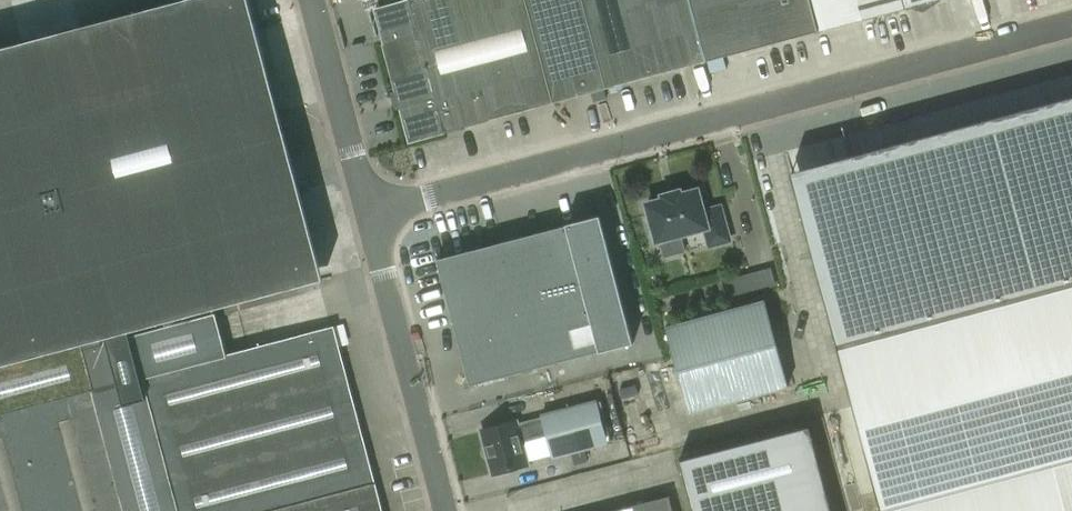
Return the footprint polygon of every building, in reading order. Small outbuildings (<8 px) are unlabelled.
[(81,343),(322,279),(247,0),(181,0),(0,48),(0,365),(81,343)] [(411,0),(402,0),(373,8),(395,88),(390,89),(395,108),(400,106),(409,140),(445,131),(411,0)] [(447,130),(479,122),(446,0),(413,0),(447,130)] [(480,121),(552,102),(524,0),(447,0),(480,121)] [(552,102),(604,88),(581,0),(524,0),(552,102)] [(604,88),(670,70),(651,0),(581,0),(604,88)] [(670,70),(705,60),(689,0),(651,0),(670,70)] [(705,60),(775,42),(807,34),(798,0),(689,0),(705,60)] [(807,34),(905,8),(902,0),(798,0),(807,34)] [(975,167),(986,208),(1009,297),(1071,280),(1071,141),(975,167)] [(697,191),(647,203),(650,213),(646,215),(651,231),(654,231),(657,240),(701,228),(708,249),(730,243),(719,207),(702,211),(697,191)] [(469,385),(633,343),(600,215),(565,225),(566,226),(436,259),(469,385)] [(769,266),(726,278),(731,296),(774,284),(769,266)] [(1009,297),(874,333),(837,343),(874,483),(1007,447),(1071,430),(1071,280),(1009,297)] [(766,299),(665,327),(688,412),(790,384),(766,300),(766,299)] [(0,365),(0,510),(382,510),(333,325),(226,354),(215,314),(82,348),(81,343),(0,365)] [(575,464),(587,460),(584,449),(606,443),(595,400),(541,414),(542,418),(516,425),(515,421),(481,430),(492,473),(527,464),(519,436),(545,429),(552,457),(571,452),(575,464)] [(674,452),(690,510),(811,510),(788,424),(674,452)] [(1007,447),(1025,510),(1071,510),(1071,430),(1007,447)] [(874,483),(882,510),(1025,510),(1007,447),(874,483)] [(669,496),(611,510),(673,510),(669,496)]
